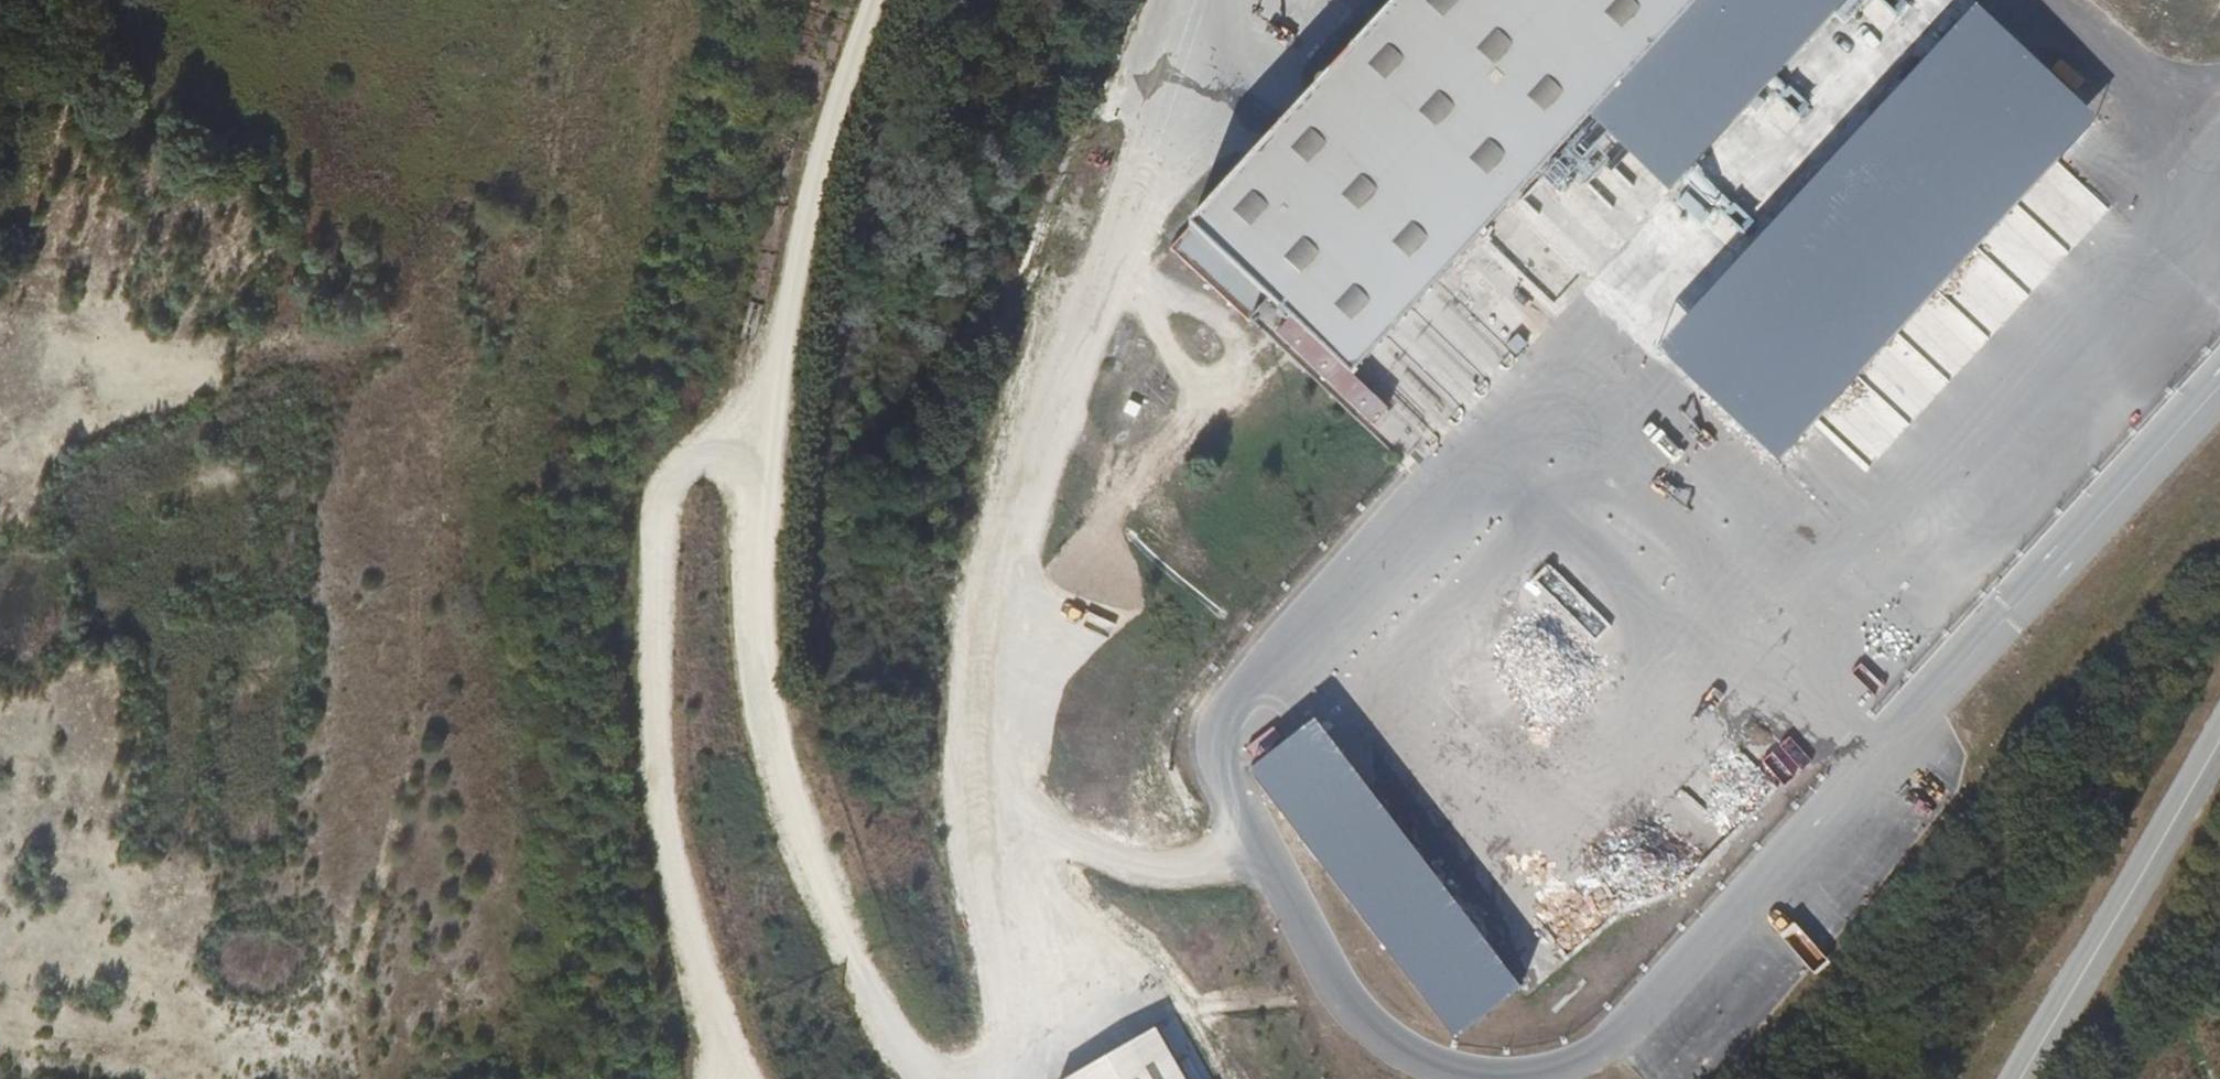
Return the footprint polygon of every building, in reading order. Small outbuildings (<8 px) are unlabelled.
[(1171,249),(1334,399),(1702,0),(1401,0),(1171,249)] [(1889,791),(1665,1038),(1683,1054),(1907,807),(1889,791)] [(1159,1035),(1081,1078),(1184,1078),(1159,1035)]
